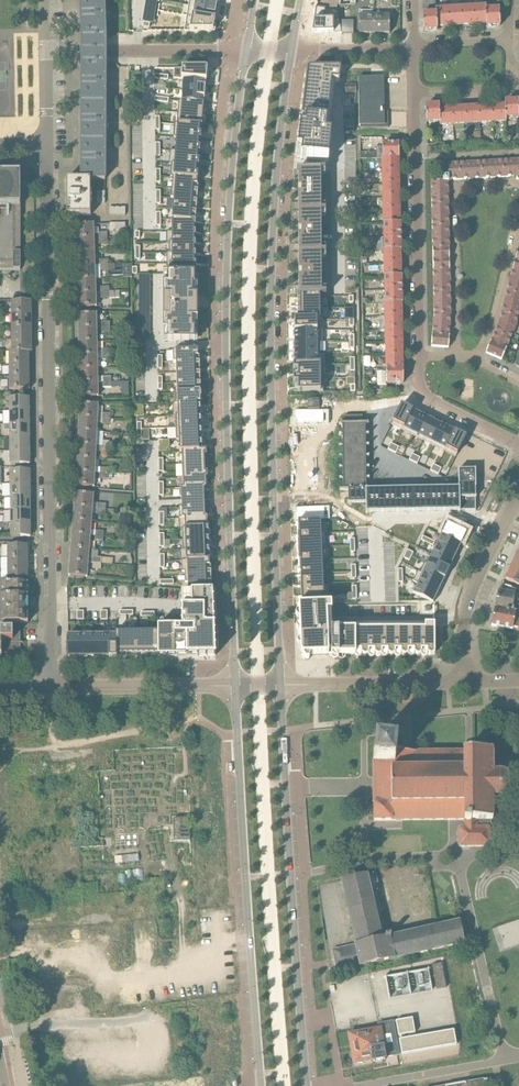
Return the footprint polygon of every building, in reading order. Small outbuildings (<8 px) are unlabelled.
[(106,38),(105,0),(81,0),(83,39),(106,38)] [(199,10),(219,14),(221,3),(204,0),(201,0),(199,10)] [(437,27),(436,10),(435,0),(422,0),(422,10),(424,32),(437,31),(437,27)] [(340,3),(341,14),(350,13),(350,3),(340,3)] [(486,24),(486,19),(486,11),(486,6),(479,7),(472,7),(473,25),(486,24)] [(461,26),(473,25),(472,7),(459,8),(461,26)] [(450,26),(461,26),(459,8),(448,9),(450,26)] [(437,27),(450,26),(448,9),(436,10),(437,27)] [(219,14),(199,10),(197,20),(217,24),(219,14)] [(359,16),(359,34),(374,34),(374,16),(373,16),(373,10),(359,11),(359,16)] [(486,19),(500,18),(499,10),(486,11),(486,19)] [(374,34),(390,34),(390,16),(374,16),(374,34)] [(486,19),(486,24),(486,28),(500,27),(500,18),(486,19)] [(315,20),(313,33),(334,33),(334,20),(315,20)] [(342,34),(354,34),(354,21),(342,21),(342,34)] [(83,39),(83,57),(83,62),(106,62),(106,38),(83,39)] [(83,62),(82,180),(91,180),(106,180),(106,62),(83,62)] [(174,69),(173,79),(183,80),(206,82),(207,72),(206,70),(174,69)] [(298,144),(297,151),(302,151),(301,159),(328,162),(331,141),(325,141),(326,136),(327,123),(328,113),(330,103),(331,92),(332,82),(335,83),(336,83),(338,83),(339,82),(340,81),(340,80),(341,72),(341,71),(341,70),(340,70),(340,69),(339,69),(333,69),(311,69),(310,69),(309,70),(308,70),(308,71),(307,72),(307,73),(306,79),(305,89),(303,100),(302,110),(301,120),(299,133),(298,144)] [(388,112),(383,112),(382,77),(359,78),(359,127),(374,127),(374,128),(388,128),(388,112)] [(183,80),(182,90),(205,92),(205,87),(206,82),(183,80)] [(182,90),(182,102),(204,103),(205,92),(182,90)] [(179,101),(178,113),(203,115),(204,107),(204,103),(182,102),(179,101)] [(518,118),(518,115),(518,102),(504,103),(505,106),(506,119),(518,118)] [(426,123),(439,122),(439,109),(439,106),(425,107),(426,123)] [(506,123),(506,119),(505,106),(492,107),(493,124),(506,123)] [(467,125),(479,125),(478,107),(466,108),(467,125)] [(479,125),(493,124),(492,107),(478,107),(479,125)] [(454,126),(467,125),(466,108),(453,109),(454,126)] [(439,127),(454,126),(453,109),(439,109),(439,122),(439,127)] [(177,124),(177,125),(200,127),(200,128),(202,128),(202,127),(203,120),(203,115),(178,113),(177,124)] [(175,124),(174,138),(176,138),(199,140),(199,141),(201,141),(202,135),(199,135),(200,128),(200,127),(177,125),(177,124),(175,124)] [(176,138),(175,151),(198,153),(198,154),(199,154),(200,154),(201,149),(198,148),(199,141),(199,140),(176,138)] [(382,159),(398,159),(399,159),(399,144),(382,145),(382,146),(377,146),(377,152),(368,152),(368,158),(382,158),(382,159)] [(173,151),(172,164),(197,166),(197,167),(199,168),(200,162),(197,161),(198,154),(198,153),(175,151),(173,151)] [(399,172),(398,166),(398,159),(382,159),(381,159),(382,172),(399,172)] [(493,178),(504,178),(503,161),(492,162),(493,178)] [(504,178),(515,177),(514,161),(503,161),(504,178)] [(482,179),(493,178),(492,162),(481,163),(482,179)] [(462,180),(471,179),(470,163),(461,164),(462,180)] [(471,179),(482,179),(481,163),(470,163),(471,179)] [(172,164),(171,177),(173,178),(198,180),(198,179),(198,175),(196,175),(197,167),(197,166),(172,164)] [(449,181),(462,180),(461,164),(448,164),(448,169),(442,169),(442,176),(443,176),(443,182),(448,182),(449,182),(449,181)] [(323,206),(321,206),(320,177),(323,177),(323,171),(298,171),(298,213),(323,213),(323,206)] [(382,186),(399,185),(399,172),(382,172),(382,186)] [(20,270),(21,270),(21,175),(20,175),(21,174),(0,174),(0,270),(20,270)] [(173,178),(172,188),(197,190),(198,180),(173,178)] [(67,189),(91,189),(91,180),(82,180),(67,180),(67,189)] [(432,193),(449,193),(448,182),(443,182),(431,182),(432,193)] [(382,199),(399,198),(399,185),(382,186),(382,199)] [(172,188),(171,199),(174,199),(196,201),(197,195),(198,195),(198,192),(197,192),(197,190),(172,188)] [(67,207),(91,207),(91,189),(67,189),(67,207)] [(432,204),(449,204),(449,193),(432,193),(432,204)] [(382,211),(399,211),(399,198),(382,199),(382,211)] [(174,199),(173,209),(195,211),(196,207),(196,206),(197,206),(197,202),(196,202),(196,201),(174,199)] [(432,215),(449,215),(449,204),(432,204),(432,215)] [(67,216),(75,216),(91,215),(91,207),(67,207),(67,216)] [(109,216),(126,216),(126,207),(109,207),(109,216)] [(173,209),(172,220),(194,222),(194,221),(195,216),(196,216),(196,213),(195,213),(195,211),(173,209)] [(383,225),(400,224),(399,211),(382,211),(382,224),(383,225)] [(324,248),(321,248),(321,219),(323,218),(323,213),(298,213),(298,254),(324,254),(324,248)] [(432,226),(449,226),(449,215),(432,215),(432,226)] [(172,221),(172,232),(194,232),(194,226),(196,226),(196,223),(196,221),(194,221),(194,222),(172,220),(172,221)] [(109,232),(126,232),(126,223),(109,223),(109,232)] [(94,239),(94,233),(94,224),(75,225),(76,239),(94,239)] [(383,238),(401,238),(400,224),(383,225),(383,238)] [(433,237),(449,237),(449,226),(432,226),(433,237)] [(167,232),(167,243),(169,243),(194,243),(194,242),(194,237),(196,237),(196,232),(194,232),(172,232),(167,232)] [(433,248),(450,248),(449,237),(433,237),(433,248)] [(384,251),(400,251),(401,251),(401,238),(383,238),(384,251)] [(76,252),(95,252),(95,244),(94,239),(76,239),(76,252)] [(169,243),(169,253),(194,253),(194,247),(196,247),(196,242),(194,242),(194,243),(169,243)] [(433,259),(450,259),(450,248),(433,248),(433,259)] [(383,264),(400,264),(400,251),(384,251),(383,251),(383,264)] [(77,267),(95,266),(95,260),(95,252),(76,252),(77,267)] [(167,253),(167,264),(169,264),(194,264),(194,263),(194,258),(196,258),(196,253),(194,253),(169,253),(167,253)] [(324,289),(321,289),(321,260),(324,260),(324,254),(298,254),(299,296),(324,295),(324,289)] [(433,270),(450,270),(450,259),(433,259),(433,270)] [(169,264),(169,274),(194,274),(194,268),(196,268),(196,263),(194,263),(194,264),(169,264)] [(384,277),(401,277),(400,264),(383,264),(384,277)] [(132,268),(132,265),(124,265),(124,278),(132,278),(132,274),(132,268)] [(77,278),(96,278),(95,266),(77,267),(77,278)] [(434,281),(450,281),(450,270),(433,270),(434,281)] [(518,284),(518,273),(513,271),(510,282),(518,284)] [(140,273),(140,339),(150,339),(151,273),(140,273)] [(164,274),(164,342),(177,342),(195,342),(195,340),(195,319),(198,319),(198,310),(198,308),(198,296),(198,274),(195,274),(194,274),(169,274),(164,274)] [(384,291),(402,291),(401,277),(384,277),(384,291)] [(78,293),(96,293),(96,287),(96,278),(77,278),(78,293)] [(434,292),(451,292),(450,281),(434,281),(434,292)] [(518,295),(518,284),(510,282),(507,292),(518,295)] [(385,305),(401,305),(401,304),(402,304),(402,291),(384,291),(385,305)] [(434,303),(451,303),(451,292),(434,292),(434,303)] [(518,306),(518,295),(507,292),(505,303),(518,306)] [(78,293),(78,308),(97,307),(96,298),(96,293),(78,293)] [(325,307),(325,295),(324,295),(299,296),(299,307),(325,307)] [(11,315),(31,315),(31,302),(11,302),(11,315)] [(434,314),(451,315),(451,303),(434,303),(434,314)] [(518,318),(518,316),(518,306),(505,303),(502,314),(518,318)] [(385,317),(402,317),(401,305),(385,305),(384,305),(385,317)] [(299,307),(299,319),(325,319),(325,307),(299,307)] [(79,329),(97,328),(97,314),(78,314),(79,329)] [(434,324),(450,326),(451,315),(434,314),(434,324)] [(499,324),(516,330),(518,318),(502,314),(499,324)] [(11,327),(31,327),(31,315),(11,315),(11,327)] [(385,331),(402,331),(402,317),(385,317),(379,317),(379,330),(385,330),(385,331)] [(299,319),(299,332),(325,332),(325,319),(299,319)] [(433,335),(449,337),(450,326),(434,324),(433,335)] [(496,334),(511,341),(515,333),(516,330),(499,324),(496,334)] [(11,339),(31,339),(31,327),(11,327),(11,339)] [(79,342),(97,342),(97,328),(79,329),(79,342)] [(385,343),(402,343),(402,331),(385,331),(385,343)] [(299,332),(299,346),(326,345),(325,332),(299,332)] [(492,343),(507,350),(511,341),(496,334),(492,343)] [(432,335),(431,347),(449,348),(450,337),(449,337),(433,335),(432,335)] [(11,351),(29,353),(32,353),(31,339),(11,339),(11,351)] [(79,356),(97,355),(97,342),(79,342),(79,356)] [(402,355),(402,350),(402,343),(385,343),(386,356),(402,355)] [(487,354),(503,361),(507,350),(492,343),(491,343),(487,354)] [(299,346),(299,359),(326,359),(326,345),(299,346)] [(177,351),(173,351),(173,362),(176,362),(198,361),(198,352),(198,350),(177,351)] [(9,364),(29,364),(29,353),(11,351),(9,351),(9,364)] [(79,369),(98,369),(97,355),(79,356),(79,369)] [(387,369),(403,369),(402,355),(386,356),(386,369),(387,369)] [(299,359),(299,372),(326,372),(326,359),(299,359)] [(198,361),(176,362),(176,373),(199,372),(199,366),(200,366),(200,363),(198,363),(198,361)] [(9,377),(29,377),(29,364),(9,364),(9,377)] [(98,382),(98,377),(98,369),(79,369),(80,383),(98,383),(98,382)] [(387,384),(402,383),(403,383),(403,378),(403,369),(387,369),(387,384)] [(199,372),(176,373),(177,383),(199,382),(199,377),(200,377),(200,373),(199,373),(199,372)] [(299,372),(299,383),(326,382),(326,372),(299,372)] [(9,377),(9,390),(29,390),(29,377),(9,377)] [(199,382),(177,383),(177,394),(200,393),(200,392),(199,387),(201,387),(200,384),(199,384),(199,382)] [(299,383),(299,393),(326,393),(326,382),(299,383)] [(80,383),(80,397),(99,397),(98,383),(80,383)] [(177,394),(175,394),(175,404),(200,403),(200,399),(201,399),(201,394),(200,394),(200,393),(177,394)] [(10,411),(29,411),(29,398),(10,398),(10,411)] [(319,399),(308,399),(308,410),(319,410),(319,399)] [(175,404),(172,405),(173,416),(176,416),(201,415),(200,403),(175,404)] [(79,417),(98,418),(98,413),(99,404),(80,404),(79,417)] [(402,405),(401,405),(401,406),(395,417),(394,420),(394,421),(391,425),(392,425),(394,426),(400,429),(402,431),(412,411),(402,405)] [(10,425),(29,425),(29,411),(10,411),(10,425)] [(413,436),(423,416),(412,411),(402,431),(403,431),(405,432),(411,435),(413,436)] [(329,412),(295,412),(295,425),(329,425),(329,412)] [(201,415),(176,416),(176,428),(201,427),(201,415)] [(475,511),(476,511),(476,499),(476,498),(476,489),(476,470),(475,470),(459,471),(459,470),(458,470),(459,488),(458,488),(368,490),(368,489),(367,489),(365,425),(369,425),(369,424),(363,424),(363,416),(344,416),(345,424),(339,424),(339,425),(342,425),(343,486),(343,490),(340,490),(340,491),(348,491),(349,504),(366,503),(366,514),(368,514),(368,513),(458,512),(460,512),(461,512),(461,511),(475,511)] [(424,441),(434,421),(423,416),(413,436),(416,437),(421,440),(424,441)] [(78,431),(97,432),(98,424),(98,418),(79,417),(78,431)] [(434,446),(444,427),(434,421),(424,441),(426,442),(432,445),(434,446)] [(10,438),(29,438),(29,425),(10,425),(10,438)] [(201,427),(176,428),(177,440),(179,440),(202,439),(201,427)] [(445,452),(455,432),(444,427),(434,446),(437,448),(443,450),(445,452)] [(78,445),(96,446),(97,439),(97,432),(78,431),(78,445)] [(458,454),(466,438),(466,437),(455,432),(445,452),(447,453),(453,456),(456,457),(458,454)] [(10,451),(30,451),(29,438),(10,438),(10,451)] [(202,439),(179,440),(180,452),(182,452),(202,451),(202,450),(202,439)] [(77,458),(96,459),(96,446),(78,445),(77,458)] [(202,451),(182,452),(182,465),(205,464),(205,459),(205,456),(207,456),(207,451),(206,451),(206,450),(202,450),(202,451)] [(10,451),(10,465),(30,465),(30,451),(10,451)] [(76,473),(95,474),(95,468),(96,459),(77,458),(76,473)] [(205,464),(182,465),(183,478),(205,477),(205,478),(207,478),(207,477),(208,477),(208,472),(205,472),(205,464)] [(10,484),(30,484),(30,470),(10,471),(10,484)] [(76,487),(95,488),(95,479),(95,474),(76,473),(76,487)] [(205,477),(183,478),(183,488),(183,489),(203,488),(204,488),(205,488),(206,487),(205,478),(205,477)] [(11,497),(30,497),(30,484),(10,484),(11,497)] [(183,488),(181,488),(181,499),(192,498),(193,508),(204,508),(204,507),(204,503),(204,499),(204,497),(204,493),(203,488),(183,489),(183,488)] [(93,509),(93,508),(94,503),(94,494),(76,493),(74,507),(93,509)] [(11,510),(30,510),(30,497),(11,497),(11,510)] [(182,508),(179,508),(180,519),(205,517),(204,509),(204,508),(193,508),(192,498),(181,499),(182,500),(182,503),(182,508)] [(73,521),(92,523),(93,509),(74,507),(73,521)] [(330,507),(295,508),(296,521),(298,521),(321,520),(330,520),(330,507)] [(11,524),(30,523),(30,510),(11,510),(11,524)] [(180,519),(180,529),(182,529),(207,529),(207,528),(207,522),(207,518),(205,517),(180,519)] [(299,527),(297,527),(297,533),(321,532),(321,520),(298,521),(299,527)] [(72,535),(91,537),(92,523),(73,521),(72,535)] [(441,535),(461,545),(462,545),(468,534),(462,531),(466,522),(447,523),(441,535)] [(30,537),(30,523),(11,524),(11,538),(30,537)] [(207,529),(182,529),(182,539),(208,538),(208,533),(209,533),(208,528),(207,528),(207,529)] [(299,540),(296,540),(297,547),(322,546),(327,546),(327,532),(321,532),(297,533),(297,535),(299,535),(299,540)] [(71,550),(90,551),(91,537),(72,535),(71,550)] [(436,545),(456,555),(461,545),(440,536),(436,545)] [(208,538),(182,539),(183,550),(208,549),(208,543),(209,543),(209,538),(208,538)] [(8,558),(27,558),(27,545),(8,545),(8,558)] [(436,545),(431,555),(452,564),(456,555),(436,545)] [(322,546),(297,547),(297,556),(300,556),(300,560),(322,559),(322,546)] [(183,550),(180,551),(181,561),(182,561),(209,560),(209,559),(208,554),(210,554),(209,549),(208,549),(183,550)] [(70,564),(89,565),(90,551),(71,550),(70,564)] [(431,555),(427,564),(447,574),(452,564),(431,555)] [(8,570),(28,570),(27,558),(8,558),(8,570)] [(209,560),(182,561),(182,572),(185,571),(210,570),(210,569),(210,567),(210,565),(209,561),(209,559),(209,560)] [(300,560),(298,560),(299,569),(301,569),(301,574),(323,573),(322,559),(300,560)] [(514,559),(510,569),(518,574),(518,561),(514,559)] [(69,576),(88,577),(89,565),(70,564),(69,576)] [(427,564),(422,574),(442,583),(447,574),(427,564)] [(510,569),(505,579),(518,586),(518,574),(510,569)] [(8,583),(28,583),(28,570),(8,570),(8,583)] [(210,570),(185,571),(185,583),(187,582),(210,582),(210,575),(211,575),(211,572),(210,572),(210,570)] [(301,574),(301,584),(323,583),(323,573),(301,574)] [(422,574),(418,583),(438,593),(442,583),(422,574)] [(210,582),(187,582),(187,592),(211,591),(211,586),(212,586),(211,582),(210,582)] [(28,596),(28,583),(8,583),(0,583),(0,624),(1,624),(1,629),(0,629),(0,657),(2,657),(2,654),(21,654),(21,624),(28,624),(28,623),(28,610),(28,596)] [(323,583),(301,584),(301,595),(324,594),(323,583)] [(433,603),(438,593),(418,583),(413,593),(433,603)] [(515,595),(515,594),(515,591),(502,584),(498,591),(495,609),(512,612),(513,609),(514,605),(518,606),(518,596),(515,595)] [(182,626),(159,626),(159,633),(159,658),(213,657),(211,591),(187,592),(182,592),(182,626)] [(324,594),(301,595),(302,605),(324,604),(324,594)] [(302,605),(299,605),(301,652),(302,654),(301,655),(304,659),(305,659),(306,660),(309,660),(311,656),(322,655),(331,655),(331,658),(332,658),(335,660),(339,658),(342,660),(346,658),(346,655),(362,655),(365,657),(369,655),(375,655),(378,657),(382,655),(388,655),(391,657),(395,654),(401,654),(405,656),(408,654),(414,654),(418,656),(421,654),(428,654),(431,656),(434,654),(435,654),(435,629),(349,630),(339,630),(328,630),(328,628),(327,604),(324,604),(302,605)] [(492,626),(513,630),(516,614),(512,613),(513,609),(512,612),(495,609),(492,626)] [(92,633),(80,634),(81,658),(92,658),(92,633)] [(104,633),(92,633),(92,658),(104,658),(104,633)] [(115,633),(104,633),(104,658),(116,658),(115,633)] [(127,633),(115,633),(116,658),(127,658),(127,633)] [(137,633),(127,633),(127,658),(137,658),(137,633)] [(148,633),(137,633),(137,658),(148,658),(148,633)] [(159,633),(148,633),(148,658),(159,658),(159,633)] [(80,634),(68,634),(68,658),(81,658),(80,634)] [(374,796),(374,819),(374,822),(402,821),(448,820),(464,820),(464,828),(460,828),(459,829),(459,847),(490,847),(489,830),(491,830),(491,821),(493,821),(493,810),(493,801),(498,801),(498,798),(505,798),(506,797),(507,797),(511,793),(513,788),(513,783),(511,778),(507,774),(502,772),(493,773),(493,752),(492,752),(492,751),(475,751),(475,744),(473,744),(466,744),(465,744),(465,752),(417,752),(410,751),(403,751),(397,750),(397,741),(376,739),(373,761),(374,761),(374,778),(374,796)] [(187,820),(175,820),(176,841),(187,841),(187,820)] [(146,869),(135,868),(135,878),(145,878),(146,869)] [(374,875),(343,881),(357,946),(348,947),(353,968),(361,967),(361,968),(392,961),(395,960),(396,961),(463,945),(465,945),(460,920),(391,936),(387,937),(377,892),(378,892),(374,875)] [(432,965),(432,966),(436,990),(443,989),(446,988),(442,964),(432,965)] [(413,1018),(396,1021),(398,1033),(398,1036),(415,1033),(413,1018)] [(379,1030),(366,1032),(369,1046),(371,1060),(372,1063),(373,1063),(385,1060),(387,1060),(386,1058),(399,1056),(399,1055),(395,1034),(393,1021),(392,1021),(380,1023),(378,1024),(379,1030)] [(454,1030),(399,1040),(402,1055),(438,1048),(457,1045),(454,1030)] [(352,1049),(369,1046),(366,1032),(350,1035),(352,1049)] [(355,1063),(371,1060),(369,1046),(352,1049),(355,1063)]
